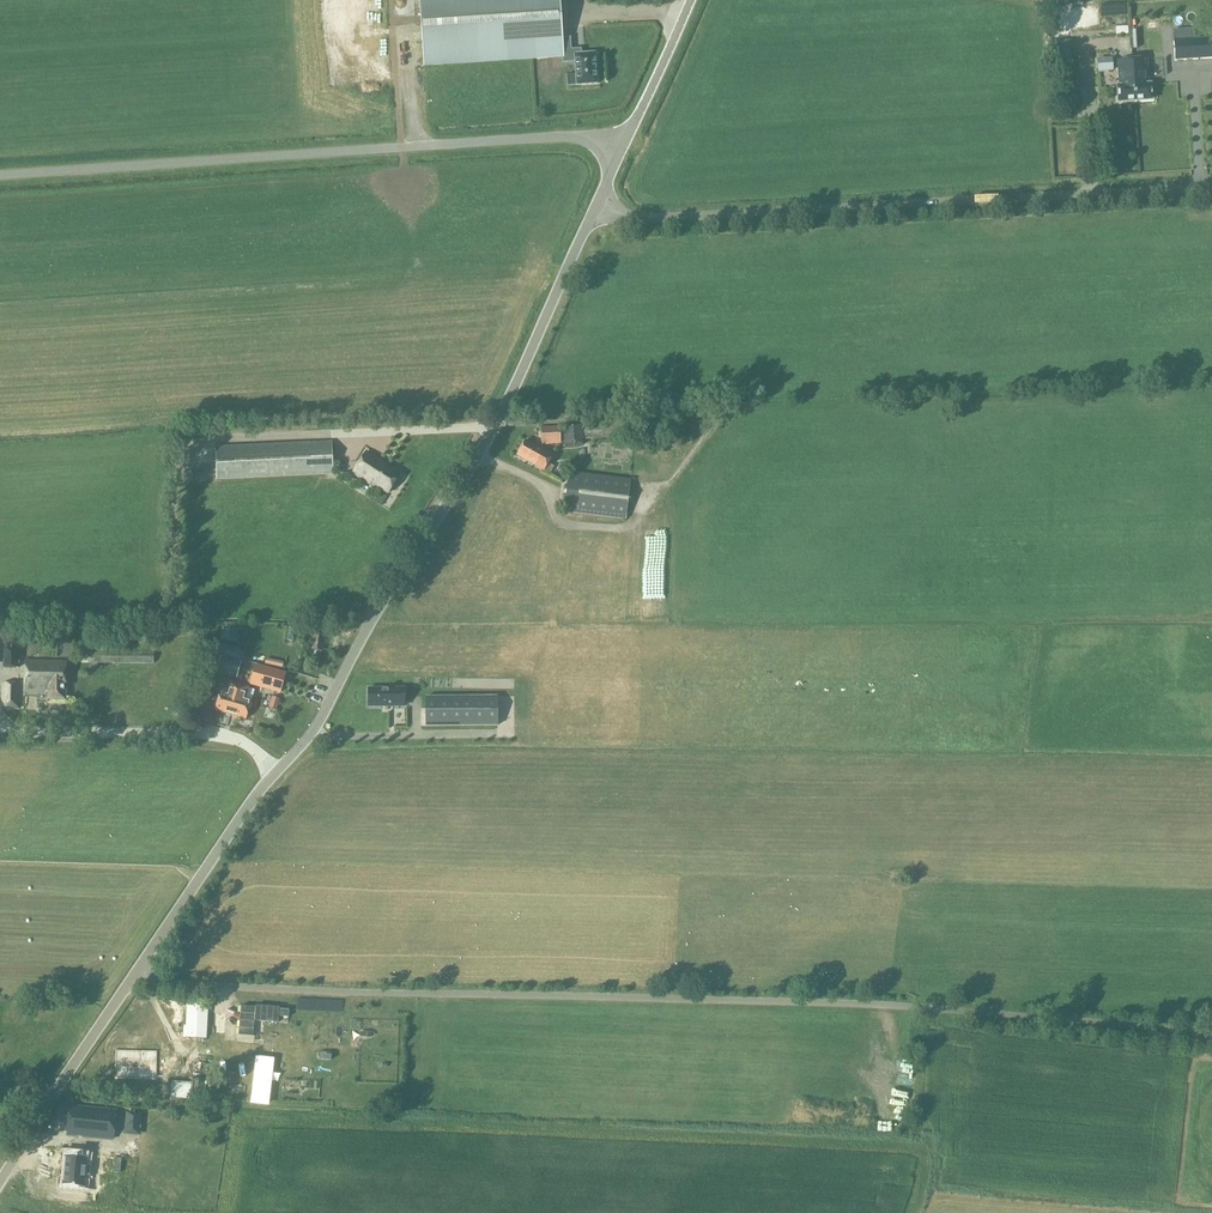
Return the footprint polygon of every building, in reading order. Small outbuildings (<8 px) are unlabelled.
[(563,55),(562,37),(559,0),(420,0),(425,65),(561,55),(563,55)] [(1099,3),(1100,14),(1107,14),(1108,24),(1127,23),(1126,1),(1099,3)] [(562,62),(575,61),(575,54),(581,54),(581,48),(571,49),(570,37),(562,37),(563,55),(561,55),(562,62)] [(1174,41),(1176,60),(1211,57),(1211,38),(1174,41)] [(575,61),(577,85),(597,84),(595,53),(581,54),(575,54),(575,61)] [(1113,71),(1112,59),(1098,60),(1098,72),(1113,71)] [(1132,60),(1135,101),(1152,100),(1151,84),(1148,84),(1147,59),(1132,60)] [(1118,102),(1135,101),(1132,60),(1118,61),(1120,86),(1117,86),(1118,102)] [(564,426),(565,447),(584,446),(583,425),(564,426)] [(561,444),(561,427),(542,427),(542,445),(561,444)] [(334,475),(332,441),(216,447),(217,481),(334,475)] [(517,456),(544,471),(552,456),(526,441),(517,456)] [(650,447),(637,449),(638,456),(651,453),(650,447)] [(387,468),(388,466),(366,452),(353,473),(375,487),(376,486),(388,493),(399,476),(387,468)] [(630,480),(569,472),(564,513),(626,521),(630,480)] [(582,579),(583,552),(575,551),(574,579),(582,579)] [(582,619),(582,602),(568,602),(567,619),(582,619)] [(637,619),(636,604),(618,604),(618,620),(637,619)] [(310,650),(324,652),(326,633),(313,631),(310,650)] [(4,664),(4,668),(19,668),(20,648),(5,648),(6,635),(0,634),(0,663),(4,664)] [(82,648),(82,664),(154,665),(154,650),(82,648)] [(242,663),(221,656),(217,671),(237,678),(242,663)] [(49,692),(48,700),(66,701),(67,662),(26,661),(25,691),(49,692)] [(257,666),(251,685),(280,693),(286,674),(257,666)] [(21,711),(21,684),(3,683),(2,710),(21,711)] [(231,716),(240,686),(231,684),(227,695),(221,693),(216,711),(231,716)] [(240,686),(231,716),(246,720),(251,701),(245,700),(248,689),(240,686)] [(404,689),(369,689),(369,707),(404,707),(404,689)] [(498,697),(426,697),(426,726),(498,725),(498,697)] [(242,1008),(240,1037),(259,1037),(260,1023),(279,1024),(280,1010),(242,1008)] [(155,1079),(157,1079),(157,1051),(155,1051),(156,1039),(172,1039),(172,1018),(138,1017),(137,1038),(144,1039),(143,1051),(116,1050),(115,1078),(142,1079),(141,1085),(154,1085),(155,1079)] [(169,1043),(158,1045),(159,1054),(170,1053),(169,1043)] [(253,1108),(269,1108),(271,1068),(255,1067),(253,1108)] [(187,1068),(187,1077),(199,1078),(199,1068),(187,1068)] [(234,1078),(235,1069),(223,1069),(223,1077),(234,1078)] [(169,1083),(169,1093),(183,1093),(183,1083),(169,1083)] [(230,1083),(231,1093),(241,1093),(240,1083),(230,1083)] [(116,1112),(69,1108),(68,1117),(83,1119),(81,1137),(113,1140),(116,1112)] [(87,1168),(88,1158),(66,1156),(63,1187),(85,1189),(86,1179),(90,1179),(91,1169),(87,1168)] [(106,1178),(124,1179),(125,1161),(107,1160),(106,1178)]
